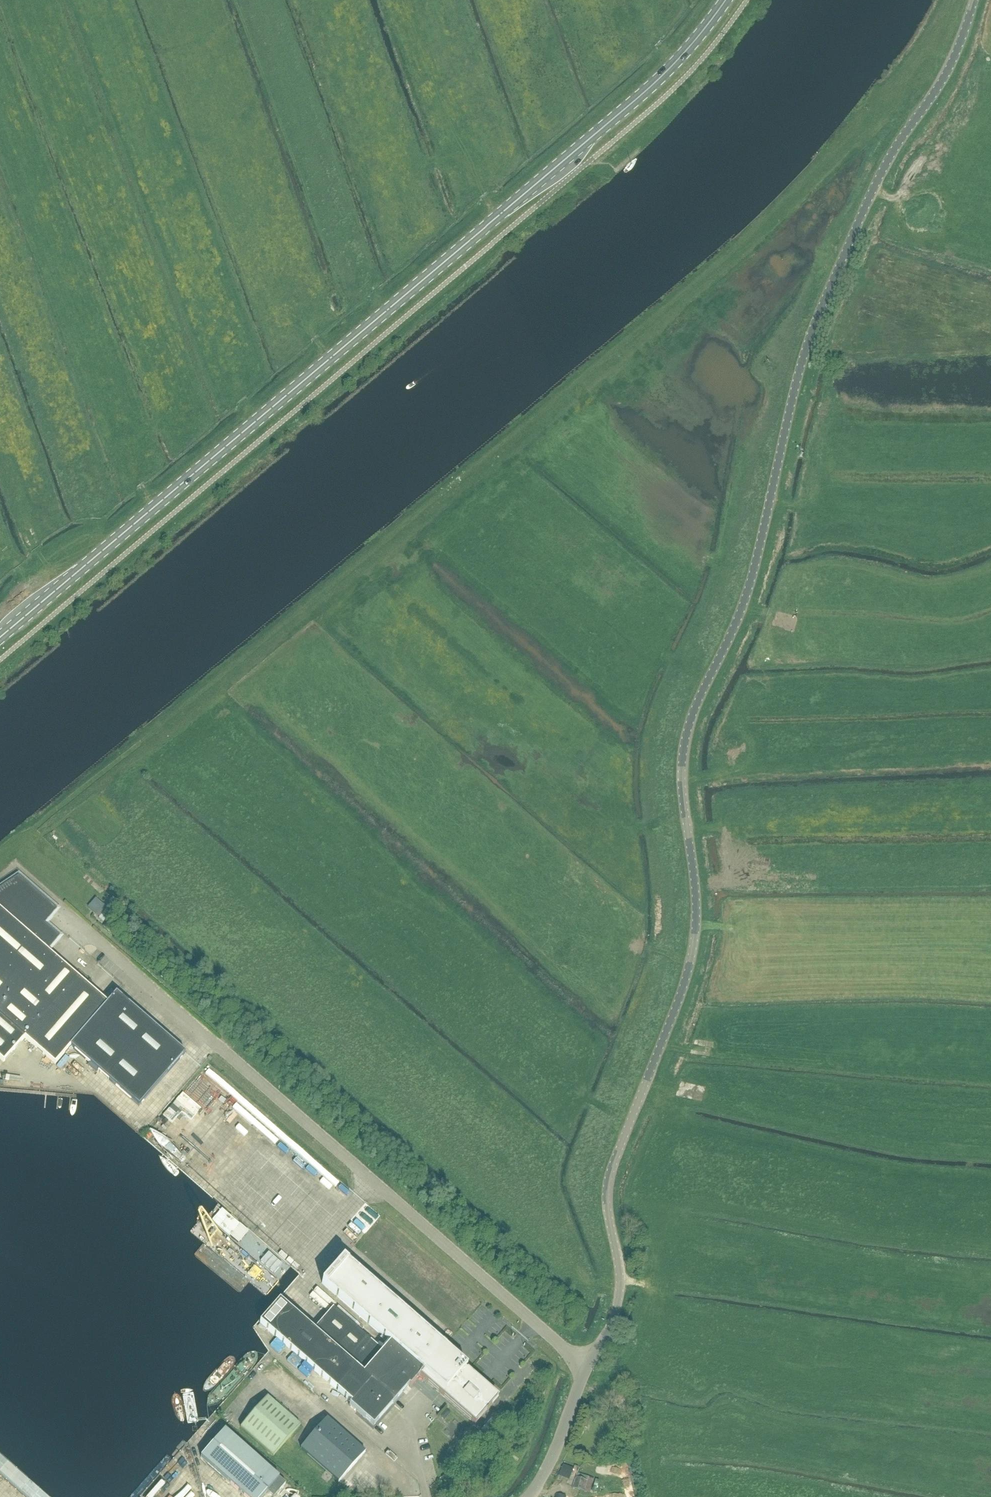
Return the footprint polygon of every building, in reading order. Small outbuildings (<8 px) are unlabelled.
[(588,395),(589,404),(596,403),(595,394),(588,395)] [(24,1039),(54,1065),(70,1047),(139,1107),(185,1054),(116,994),(108,1004),(47,952),(59,938),(44,925),(56,911),(18,877),(0,889),(0,1060),(3,1063),(24,1039)] [(99,896),(102,891),(92,883),(89,887),(99,896)] [(93,919),(103,926),(112,914),(103,907),(93,919)] [(244,1097),(241,1101),(259,1118),(263,1114),(244,1097)] [(203,1123),(193,1114),(187,1121),(178,1113),(168,1124),(186,1141),(203,1123)] [(212,1145),(219,1137),(204,1123),(197,1131),(212,1145)] [(171,1138),(160,1148),(171,1159),(182,1149),(171,1138)] [(204,1177),(199,1183),(216,1197),(227,1184),(199,1161),(193,1169),(188,1165),(185,1169),(195,1177),(199,1173),(204,1177)] [(480,1303),(359,1197),(320,1241),(441,1347),(480,1303)] [(297,1256),(294,1262),(299,1264),(296,1270),(299,1272),(305,1261),(297,1256)] [(390,1345),(383,1353),(332,1309),(313,1331),(279,1301),(276,1304),(261,1321),(259,1324),(370,1421),(413,1372),(474,1425),(496,1399),(442,1351),(444,1349),(341,1260),(321,1284),(390,1345)] [(276,1405),(286,1409),(289,1399),(279,1396),(276,1405)] [(273,1457),(300,1426),(267,1397),(240,1428),(273,1457)] [(327,1419),(300,1449),(338,1483),(365,1453),(327,1419)] [(200,1458),(244,1496),(263,1496),(267,1493),(272,1496),(274,1496),(285,1485),(279,1479),(224,1431),(200,1458)] [(179,1462),(174,1466),(179,1473),(184,1468),(179,1462)] [(574,1470),(563,1466),(560,1473),(571,1477),(574,1470)] [(576,1478),(573,1487),(587,1493),(593,1494),(593,1491),(595,1492),(597,1486),(593,1485),(594,1480),(588,1478),(587,1481),(576,1478)]
